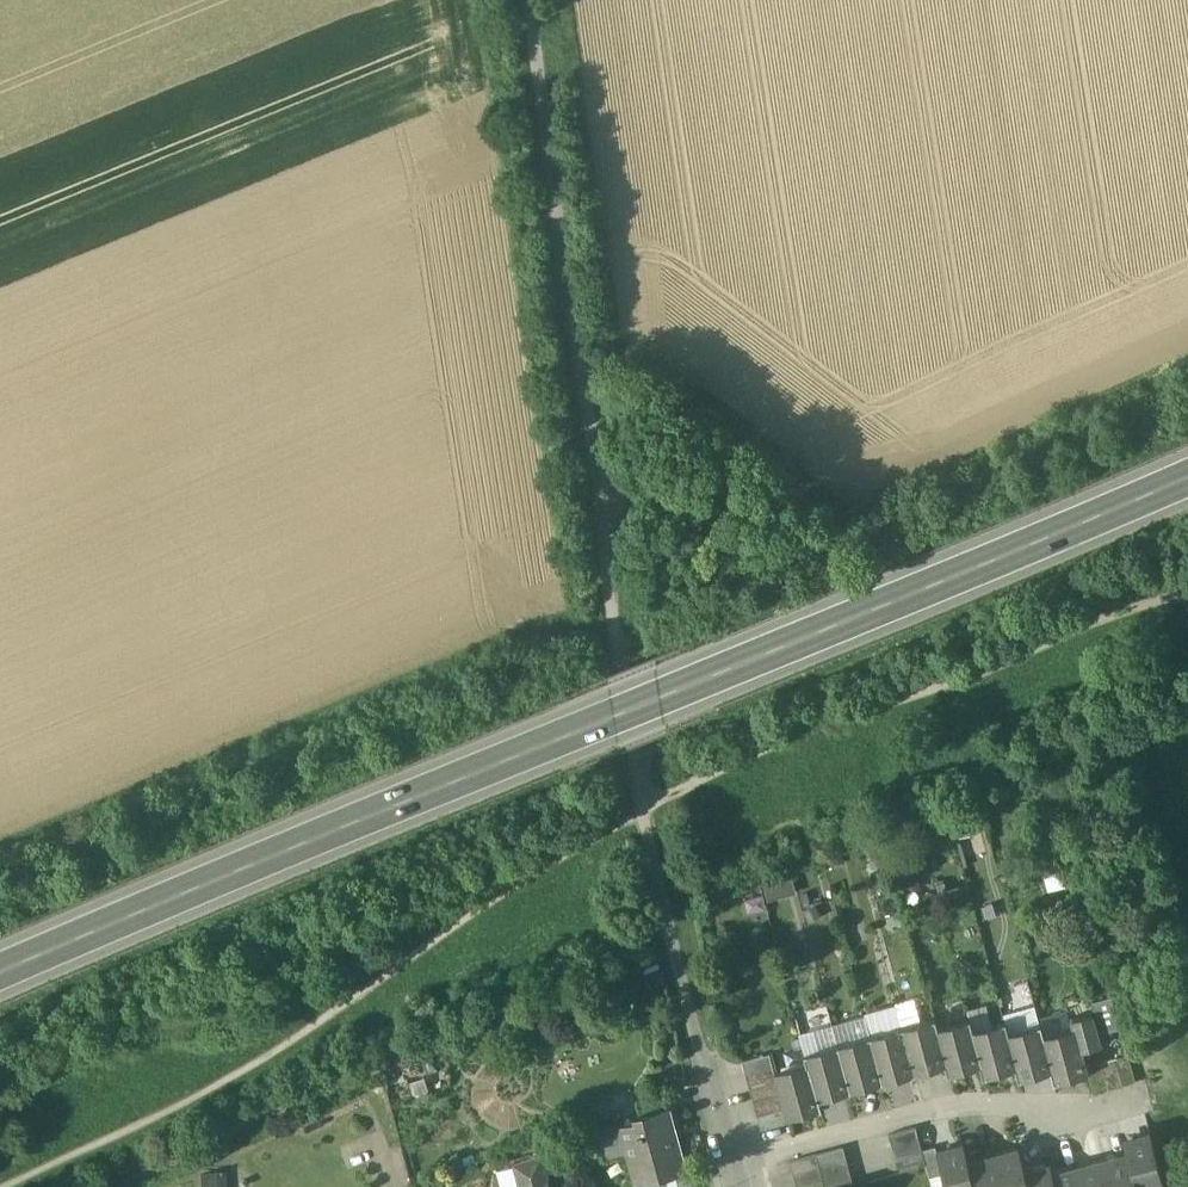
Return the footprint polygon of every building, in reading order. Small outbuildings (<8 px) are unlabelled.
[(793,877),(768,883),(772,897),(796,892),(793,877)] [(1036,1008),(1013,1013),(1017,1029),(1040,1023),(1036,1008)] [(1092,1013),(1073,1018),(1075,1028),(1077,1027),(1083,1050),(1101,1045),(1092,1013)] [(935,1019),(903,1028),(916,1074),(948,1065),(938,1028),(935,1019)] [(970,1019),(938,1028),(948,1065),(950,1074),(983,1065),(973,1031),(970,1019)] [(1005,1022),(973,1031),(983,1065),(986,1077),(1018,1068),(1009,1034),(1005,1022)] [(1041,1025),(1009,1034),(1018,1068),(1021,1080),(1053,1071),(1044,1036),(1041,1025)] [(833,1026),(815,1031),(820,1050),(838,1045),(833,1026)] [(1075,1028),(1044,1036),(1053,1071),(1056,1082),(1090,1073),(1088,1066),(1083,1050),(1077,1027),(1075,1028)] [(903,1028),(871,1036),(883,1082),(916,1074),(903,1028)] [(871,1036),(839,1045),(851,1091),(883,1082),(871,1036)] [(851,1091),(839,1045),(838,1045),(820,1050),(806,1054),(809,1063),(819,1100),(851,1091)] [(770,1053),(743,1061),(747,1075),(774,1067),(770,1053)] [(1129,1055),(1115,1058),(1123,1086),(1137,1082),(1129,1055)] [(1123,1086),(1115,1058),(1102,1062),(1109,1089),(1123,1086)] [(1102,1062),(1088,1066),(1090,1073),(1095,1093),(1109,1089),(1102,1062)] [(809,1063),(776,1072),(778,1081),(782,1095),(785,1109),(788,1118),(821,1109),(819,1100),(809,1063)] [(774,1067),(747,1075),(750,1088),(778,1081),(776,1072),(774,1067)] [(778,1081),(750,1088),(754,1102),(782,1095),(778,1081)] [(667,1089),(638,1101),(641,1115),(668,1108),(669,1110),(672,1109),(667,1089)] [(782,1095),(754,1102),(758,1116),(785,1109),(782,1095)] [(633,1117),(636,1125),(625,1128),(624,1125),(597,1133),(605,1161),(626,1155),(635,1186),(663,1179),(689,1172),(680,1137),(676,1138),(669,1110),(668,1108),(641,1115),(633,1117)] [(785,1109),(758,1116),(762,1130),(789,1122),(788,1118),(785,1109)] [(916,1127),(890,1135),(893,1147),(920,1140),(916,1127)] [(1125,1140),(1128,1154),(1137,1186),(1165,1186),(1151,1133),(1125,1140)] [(920,1140),(893,1147),(896,1160),(923,1152),(923,1150),(920,1140)] [(963,1144),(938,1151),(944,1174),(947,1186),(975,1186),(968,1163),(963,1144)] [(937,1146),(923,1150),(927,1165),(930,1178),(944,1174),(938,1151),(937,1146)] [(844,1147),(817,1154),(821,1167),(847,1160),(844,1147)] [(993,1156),(1002,1186),(1029,1186),(1025,1172),(1019,1149),(993,1156)] [(923,1152),(896,1160),(900,1172),(927,1165),(923,1152)] [(817,1154),(791,1161),(794,1174),(820,1167),(817,1154)] [(1103,1161),(1110,1186),(1137,1186),(1128,1154),(1103,1161)] [(993,1156),(968,1163),(975,1186),(1002,1186),(993,1156)] [(517,1165),(523,1186),(550,1186),(542,1158),(517,1165)] [(847,1160),(821,1167),(824,1179),(851,1172),(847,1160)] [(1078,1168),(1083,1186),(1110,1186),(1103,1161),(1078,1168)] [(1025,1172),(1029,1186),(1056,1186),(1053,1175),(1050,1166),(1025,1172)] [(820,1167),(794,1174),(798,1186),(824,1179),(820,1167)] [(227,1168),(201,1170),(201,1186),(228,1186),(227,1168)] [(1078,1168),(1053,1175),(1056,1186),(1083,1186),(1078,1168)] [(663,1179),(665,1186),(689,1186),(693,1186),(689,1172),(663,1179)] [(824,1179),(826,1186),(844,1186),(851,1185),(854,1184),(851,1172),(824,1179)] [(930,1178),(932,1186),(947,1186),(944,1174),(930,1178)]
